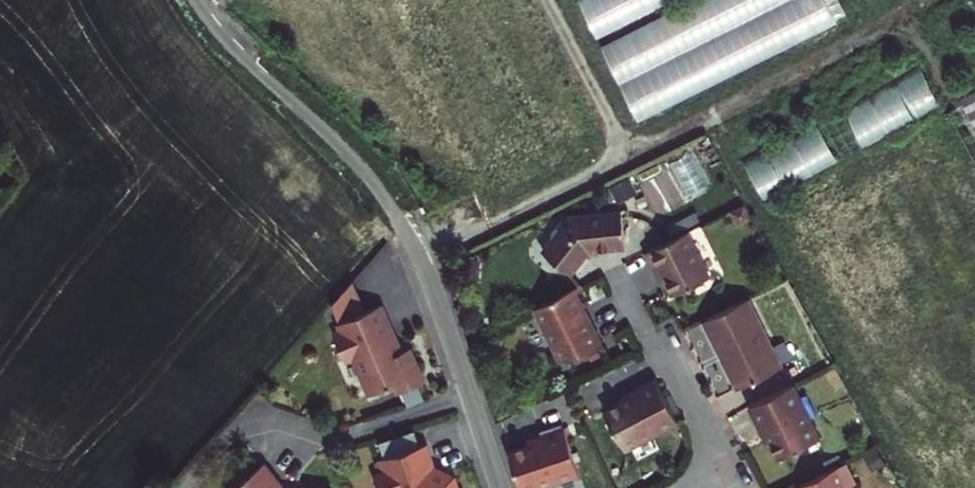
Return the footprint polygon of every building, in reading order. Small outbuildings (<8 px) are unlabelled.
[(598,30),(667,0),(585,0),(598,30)] [(851,22),(841,0),(695,0),(606,38),(638,113),(851,22)] [(849,102),(864,140),(945,108),(930,70),(849,102)] [(959,98),(962,104),(974,128),(974,89),(959,98)] [(769,198),(863,148),(843,111),(749,161),(769,198)] [(557,227),(541,247),(569,269),(587,245),(623,240),(620,206),(569,211),(566,215),(561,215),(556,221),(557,227)] [(687,227),(646,247),(654,264),(659,261),(674,290),(710,272),(687,227)] [(457,276),(449,279),(453,291),(461,287),(457,276)] [(580,280),(533,303),(558,357),(599,336),(583,303),(589,299),(580,280)] [(353,281),(344,291),(348,300),(359,295),(353,281)] [(332,305),(341,323),(366,311),(359,295),(348,300),(344,291),(332,305)] [(779,362),(746,295),(703,316),(736,383),(779,362)] [(341,323),(340,324),(343,333),(335,336),(346,361),(355,357),(373,394),(398,383),(403,392),(425,382),(409,348),(403,351),(381,305),(366,311),(341,323)] [(676,417),(654,373),(632,385),(634,389),(602,406),(623,446),(676,417)] [(792,379),(747,401),(758,423),(762,421),(778,453),(819,432),(792,379)] [(507,445),(521,487),(524,487),(550,487),(547,480),(578,469),(561,417),(536,425),(539,435),(507,445)] [(378,441),(384,457),(420,445),(415,428),(378,441)] [(454,476),(433,466),(425,443),(420,445),(384,457),(380,459),(384,472),(375,475),(379,487),(458,487),(454,476)] [(793,484),(795,487),(848,487),(846,484),(853,481),(842,459),(793,484)] [(262,465),(233,487),(281,487),(262,465)]
